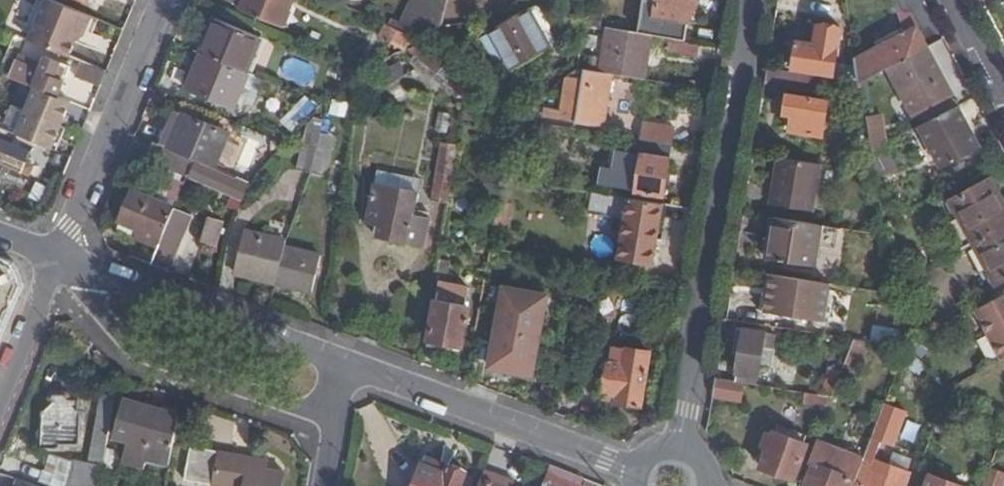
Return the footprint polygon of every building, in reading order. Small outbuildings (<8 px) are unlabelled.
[(30,40),(71,57),(80,34),(85,37),(93,17),(53,0),(47,0),(30,40)] [(285,29),(297,0),(247,0),(243,12),(285,29)] [(424,37),(441,28),(447,0),(417,0),(405,30),(424,37)] [(698,0),(657,0),(654,16),(640,13),(636,33),(651,36),(670,39),(685,41),(692,11),(696,12),(698,0)] [(926,0),(892,0),(895,13),(899,11),(909,43),(858,68),(861,84),(889,69),(929,49),(947,39),(926,0)] [(537,8),(529,12),(551,52),(558,48),(551,35),(551,29),(541,11),(537,8)] [(551,52),(529,12),(489,33),(511,73),(551,52)] [(218,18),(203,54),(248,73),(263,37),(218,18)] [(794,68),(834,74),(841,28),(820,25),(818,44),(797,41),(794,68)] [(611,74),(645,80),(651,36),(636,33),(608,29),(601,72),(611,74)] [(697,61),(701,44),(685,41),(670,39),(667,55),(697,61)] [(953,95),(929,49),(889,69),(912,115),(953,95)] [(238,110),(252,75),(248,73),(203,54),(189,88),(238,110)] [(10,78),(60,99),(66,83),(58,80),(63,64),(46,57),(40,74),(16,63),(10,78)] [(348,74),(357,66),(337,57),(333,68),(348,74)] [(309,83),(316,68),(292,58),(285,73),(309,83)] [(77,76),(102,86),(108,72),(83,62),(77,76)] [(607,92),(611,74),(601,72),(579,69),(568,77),(562,111),(552,109),(551,115),(545,114),(544,118),(596,127),(602,90),(607,92)] [(825,78),(768,69),(765,84),(822,94),(825,78)] [(861,84),(841,81),(843,91),(847,92),(851,118),(845,118),(845,156),(873,155),(872,152),(861,84)] [(4,127),(54,148),(57,139),(52,137),(57,126),(62,128),(67,116),(62,114),(67,102),(35,89),(26,112),(12,107),(4,127)] [(311,95),(290,117),(300,127),(321,105),(311,95)] [(791,132),(824,137),(828,102),(788,97),(786,116),(793,118),(791,132)] [(72,104),(67,102),(62,114),(67,116),(72,104)] [(980,146),(958,106),(919,127),(942,167),(980,146)] [(178,112),(164,145),(196,159),(218,168),(232,135),(178,112)] [(871,115),(877,145),(892,142),(886,112),(871,115)] [(644,139),(686,142),(687,121),(646,118),(644,139)] [(522,146),(527,121),(515,119),(510,144),(522,146)] [(62,128),(57,126),(52,137),(57,139),(62,128)] [(323,136),(324,130),(310,126),(299,174),(312,177),(323,136)] [(6,128),(0,143),(0,165),(23,175),(35,145),(17,138),(19,133),(6,128)] [(336,139),(323,136),(312,177),(327,180),(336,139)] [(164,145),(154,142),(146,159),(175,170),(174,172),(188,177),(196,159),(164,145)] [(671,161),(673,147),(647,142),(645,156),(671,161)] [(433,204),(448,207),(458,148),(444,145),(433,204)] [(872,152),(873,155),(876,176),(886,175),(882,147),(872,152)] [(665,198),(671,161),(645,156),(644,159),(633,157),(629,179),(640,180),(638,194),(665,198)] [(821,167),(777,160),(770,207),(813,214),(821,167)] [(192,178),(249,201),(257,184),(243,177),(241,181),(199,163),(192,178)] [(378,174),(375,189),(408,196),(411,182),(378,174)] [(976,243),(1003,228),(1003,201),(993,181),(954,202),(976,243)] [(408,196),(375,189),(367,226),(394,233),(392,241),(425,249),(432,217),(417,214),(416,218),(404,216),(408,196)] [(139,237),(160,245),(168,225),(175,210),(132,193),(121,220),(142,230),(139,237)] [(656,220),(659,205),(631,201),(629,215),(628,215),(620,260),(654,265),(658,246),(653,245),(658,220),(656,220)] [(500,202),(495,228),(507,230),(512,204),(500,202)] [(168,225),(186,233),(192,218),(175,210),(168,225)] [(227,217),(212,212),(201,242),(210,244),(208,253),(216,255),(227,217)] [(821,227),(774,219),(765,270),(813,278),(821,227)] [(160,245),(153,263),(171,270),(186,233),(168,225),(160,245)] [(976,243),(998,284),(1003,281),(1003,228),(976,243)] [(239,275),(278,283),(287,244),(287,242),(247,233),(239,275)] [(287,244),(278,283),(317,291),(325,252),(287,244)] [(18,284),(11,268),(0,264),(0,327),(18,284)] [(746,313),(800,322),(803,303),(786,300),(789,282),(752,275),(746,313)] [(440,285),(437,302),(431,342),(464,348),(474,290),(440,285)] [(533,377),(547,299),(504,292),(491,370),(533,377)] [(1003,349),(1003,296),(982,308),(1003,349)] [(859,341),(906,350),(901,323),(886,321),(886,329),(862,324),(859,341)] [(735,382),(743,384),(756,386),(762,350),(767,352),(769,347),(774,347),(776,336),(744,330),(735,382)] [(619,403),(640,408),(650,353),(627,348),(627,351),(615,350),(613,365),(609,363),(604,393),(620,396),(619,403)] [(716,379),(713,397),(740,402),(743,384),(735,382),(716,379)] [(117,393),(103,390),(91,461),(74,459),(69,485),(100,485),(117,393)] [(801,404),(829,409),(832,399),(803,394),(801,404)] [(169,463),(179,416),(124,396),(112,434),(129,439),(150,447),(148,457),(149,457),(169,463)] [(59,446),(79,446),(81,411),(77,411),(77,400),(65,399),(65,403),(51,403),(40,412),(40,449),(59,449),(59,446)] [(908,409),(886,401),(874,435),(884,439),(895,443),(908,409)] [(762,469),(793,480),(807,446),(774,434),(772,438),(767,436),(763,447),(769,449),(762,469)] [(874,435),(865,459),(875,462),(884,439),(874,435)] [(150,447),(129,439),(124,455),(147,463),(149,457),(148,457),(150,447)] [(809,462),(814,465),(807,485),(809,485),(849,485),(851,480),(856,482),(864,460),(816,443),(809,462)] [(284,471),(266,468),(267,459),(191,446),(184,480),(221,485),(281,485),(284,471)] [(889,467),(909,475),(914,462),(894,455),(889,467)] [(425,457),(415,485),(462,485),(467,473),(425,457)] [(910,475),(909,475),(889,467),(875,462),(865,459),(864,460),(856,482),(855,485),(906,485),(910,475)] [(552,465),(545,485),(581,485),(583,477),(552,465)] [(486,470),(480,485),(505,485),(507,478),(486,470)] [(18,478),(15,485),(41,485),(18,478)] [(930,478),(926,485),(952,485),(930,478)]
